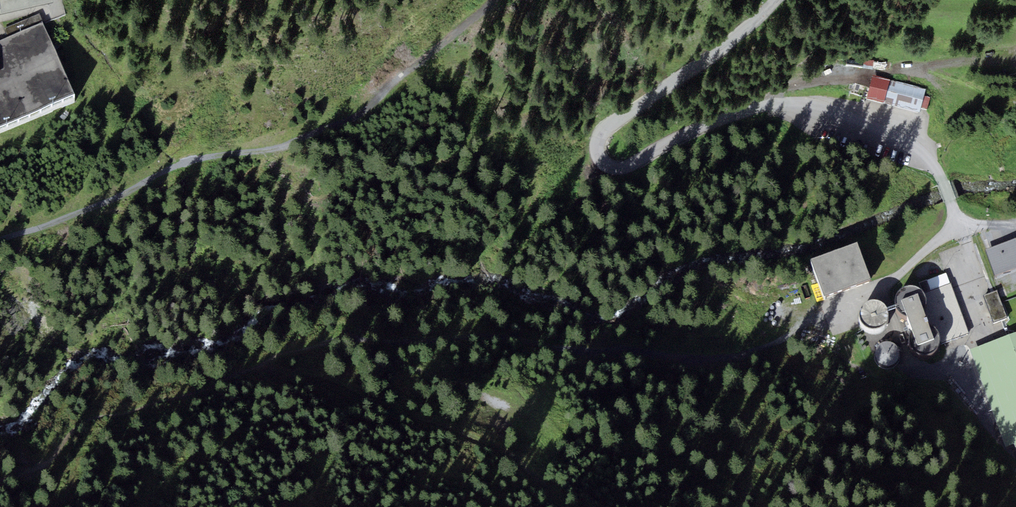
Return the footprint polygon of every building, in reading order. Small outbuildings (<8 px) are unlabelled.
[(53,0),(0,0),(0,14),(54,2),(53,0)] [(5,28),(9,37),(0,41),(0,126),(75,95),(41,13),(5,28)] [(927,90),(874,78),(868,102),(920,115),(927,90)] [(985,248),(994,274),(1015,267),(1015,238),(985,248)] [(858,243),(813,257),(825,294),(869,280),(858,243)] [(947,272),(919,282),(922,288),(916,286),(913,285),(907,286),(902,288),(898,290),(896,296),(896,301),(897,307),(901,311),(904,314),(907,315),(911,330),(909,335),(909,341),(913,347),(917,350),(921,353),(925,353),(929,353),(933,351),(937,348),(939,344),(969,334),(947,272)] [(1007,317),(997,291),(983,296),(993,322),(1007,317)] [(870,299),(864,302),(860,307),(859,313),(861,320),(865,325),(871,327),(877,327),(883,324),(887,319),(888,312),(886,306),(882,301),(876,299),(870,299)] [(970,349),(1006,446),(1015,443),(1015,447),(1015,332),(970,349)] [(898,347),(894,343),(889,341),(883,342),(879,345),(876,349),(875,355),(877,360),(881,364),(886,366),(892,365),(896,362),(899,357),(900,352),(898,347)]
